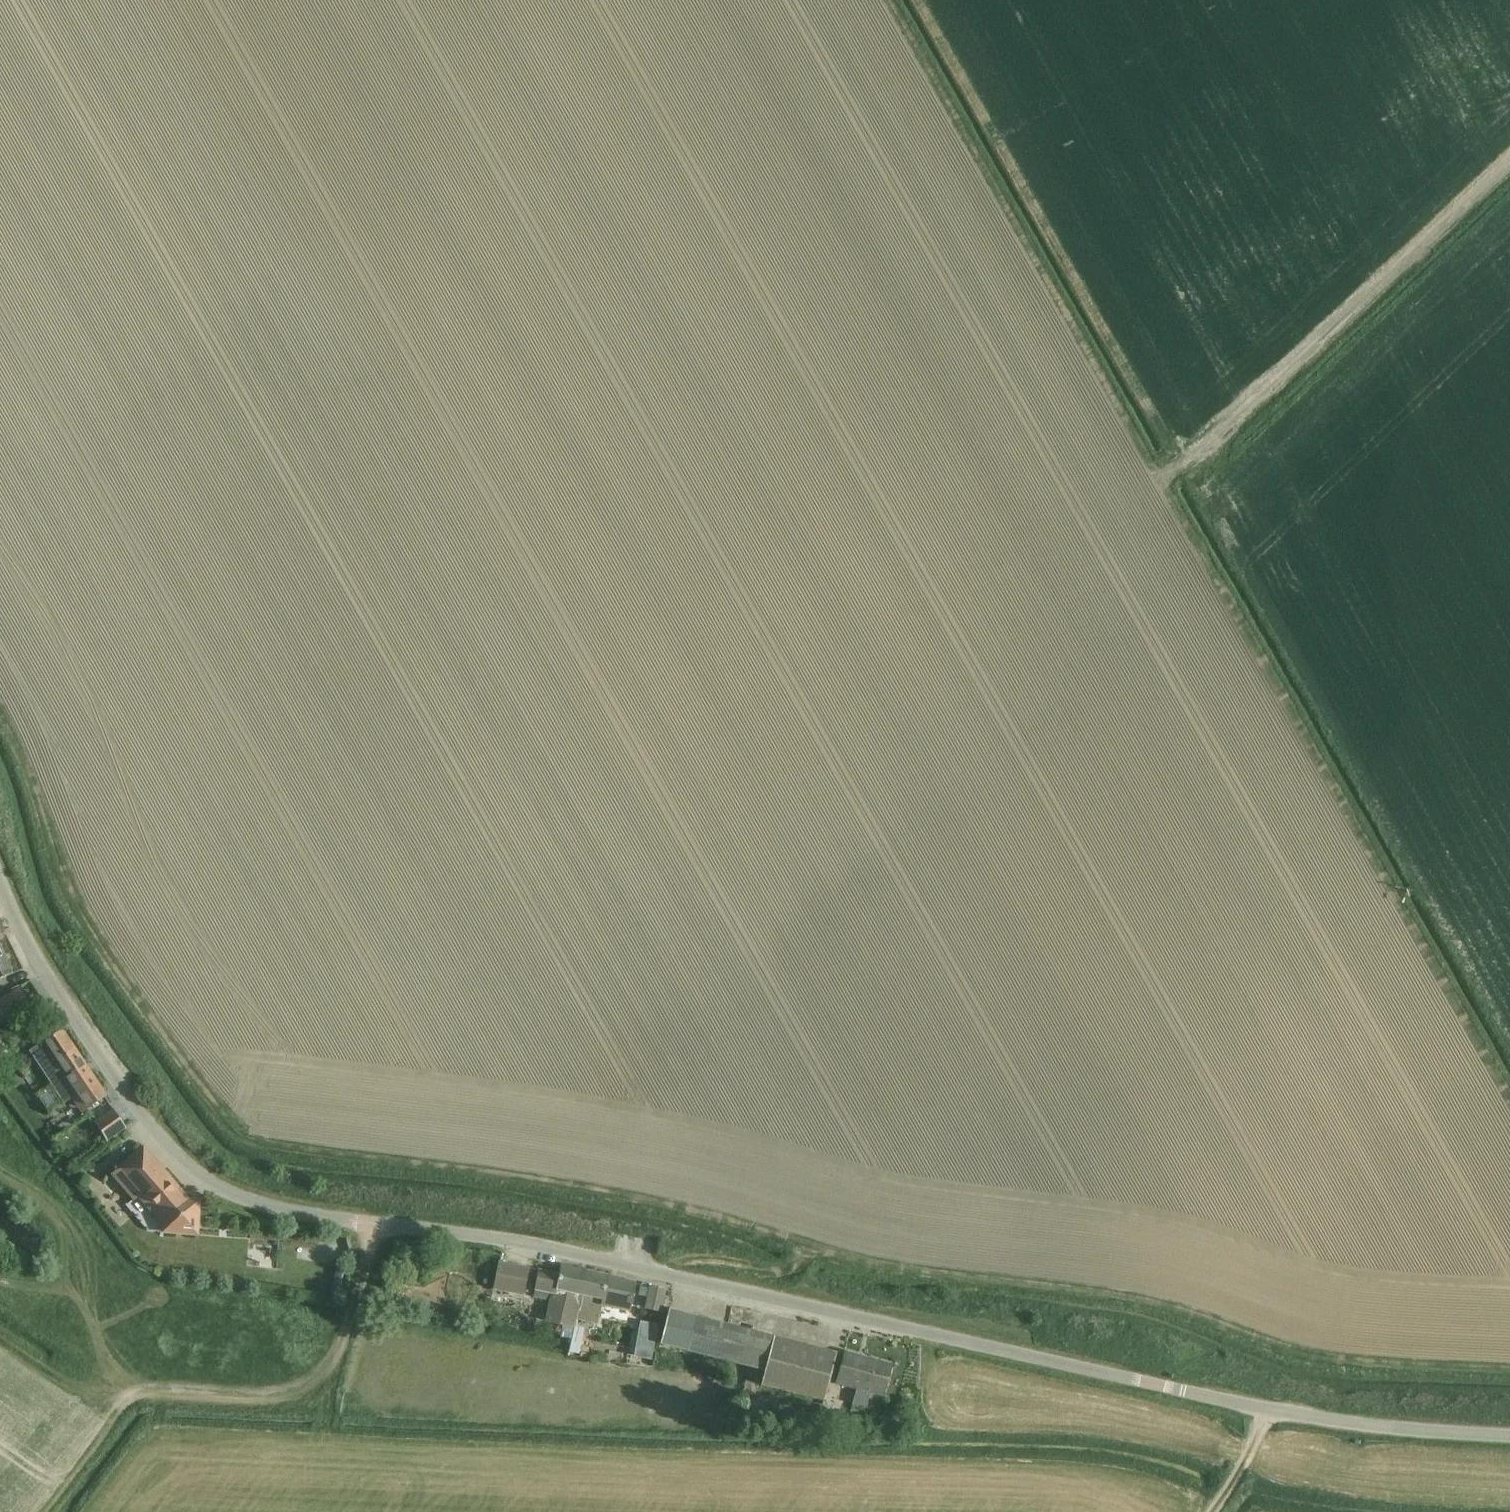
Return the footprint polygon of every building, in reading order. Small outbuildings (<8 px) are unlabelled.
[(12,974),(0,948),(0,979),(12,974)] [(44,1042),(43,1043),(30,1051),(60,1097),(63,1095),(66,1101),(76,1095),(85,1109),(105,1095),(61,1030),(44,1042)] [(114,1110),(95,1122),(106,1140),(125,1128),(114,1110)] [(125,1165),(114,1175),(133,1198),(138,1193),(164,1223),(163,1230),(197,1233),(198,1212),(199,1201),(191,1201),(187,1200),(182,1200),(178,1195),(178,1190),(163,1172),(159,1175),(140,1152),(125,1165)] [(494,1290),(523,1296),(529,1269),(499,1263),(494,1290)] [(539,1270),(534,1290),(533,1297),(550,1300),(546,1322),(552,1323),(574,1328),(576,1319),(588,1272),(561,1266),(559,1275),(539,1270)] [(335,1267),(331,1294),(342,1296),(347,1269),(335,1267)] [(588,1272),(576,1319),(597,1324),(601,1306),(629,1312),(635,1284),(608,1278),(608,1276),(588,1272)] [(650,1286),(645,1309),(662,1312),(667,1289),(650,1286)] [(825,1402),(837,1355),(668,1311),(659,1345),(765,1373),(761,1385),(825,1402)] [(574,1326),(574,1328),(569,1347),(568,1351),(570,1352),(577,1353),(583,1328),(574,1326)] [(650,1357),(655,1333),(631,1328),(627,1353),(650,1357)] [(868,1392),(883,1396),(886,1384),(891,1365),(845,1352),(840,1372),(837,1383),(856,1389),(853,1399),(865,1402),(868,1392)] [(820,1422),(825,1406),(805,1400),(800,1416),(820,1422)]
